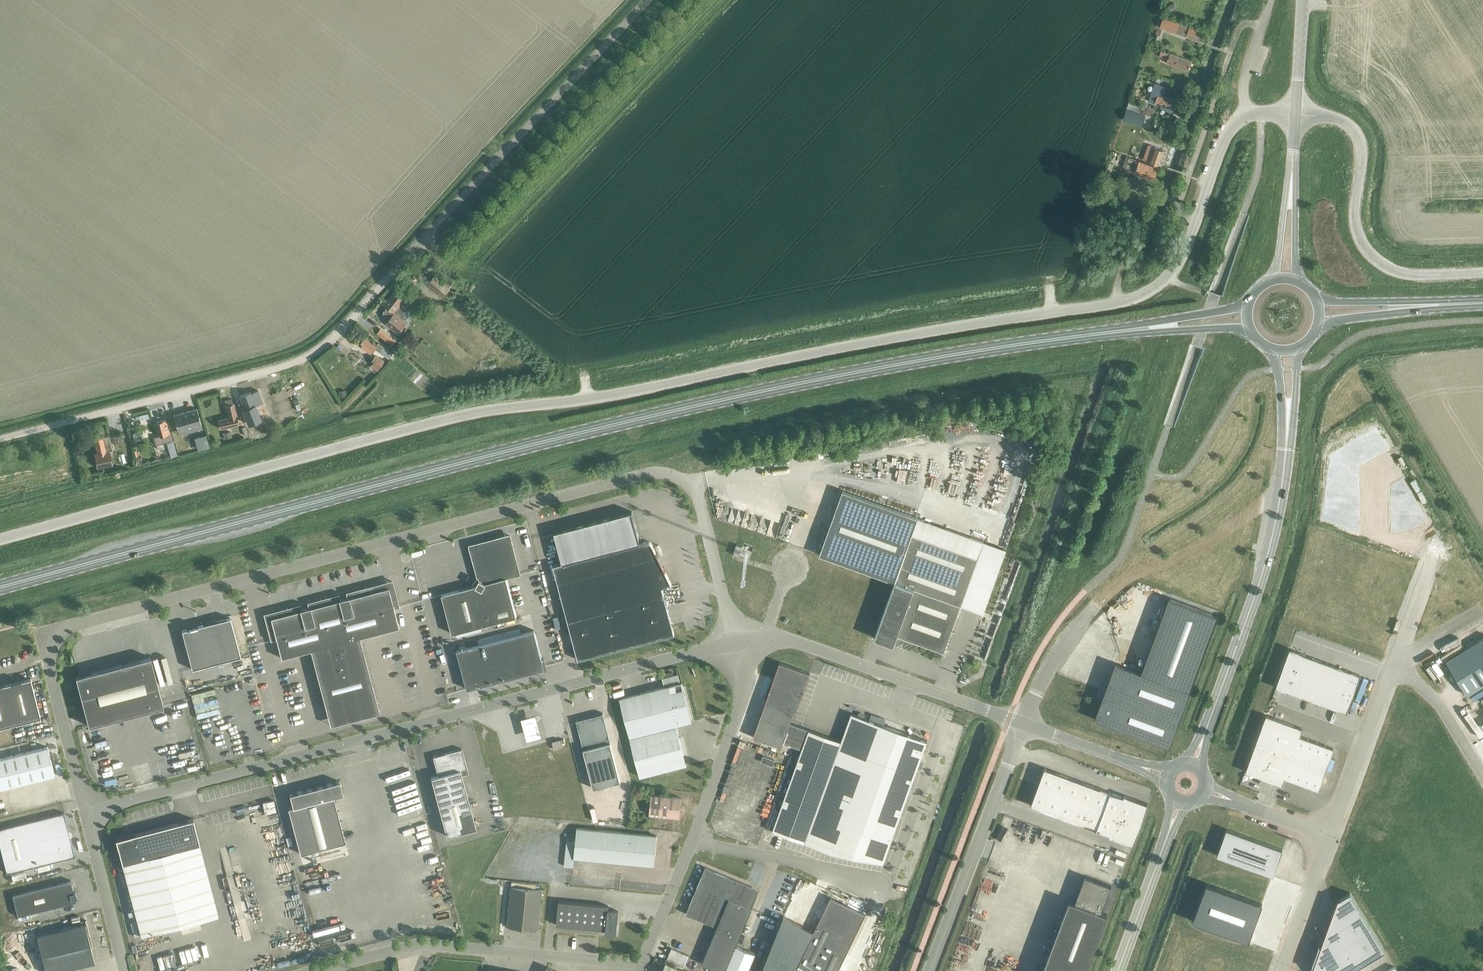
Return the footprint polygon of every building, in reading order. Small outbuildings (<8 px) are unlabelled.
[(1174,3),(1168,5),(1171,11),(1177,9),(1174,3)] [(1164,17),(1160,27),(1176,33),(1180,22),(1164,17)] [(1180,22),(1176,33),(1201,42),(1205,31),(1184,24),(1180,22)] [(1161,50),(1160,55),(1168,57),(1167,61),(1188,69),(1191,60),(1170,53),(1161,50)] [(1151,92),(1149,100),(1155,102),(1174,109),(1177,100),(1164,96),(1169,81),(1158,77),(1155,84),(1158,84),(1154,94),(1151,92)] [(1131,94),(1128,103),(1136,105),(1138,100),(1132,98),(1133,95),(1131,94)] [(1128,103),(1127,109),(1140,112),(1150,115),(1152,107),(1142,105),(1142,106),(1136,105),(1128,103)] [(1123,119),(1136,124),(1140,114),(1127,109),(1123,119)] [(1136,139),(1129,136),(1126,135),(1122,145),(1132,149),(1136,139)] [(1138,146),(1134,156),(1158,165),(1163,150),(1154,146),(1152,151),(1151,151),(1138,146)] [(1155,175),(1158,166),(1130,156),(1126,167),(1142,173),(1142,171),(1155,175)] [(1136,188),(1139,180),(1124,174),(1121,183),(1136,188)] [(405,300),(395,291),(385,303),(386,305),(387,321),(386,322),(398,333),(407,324),(403,321),(405,319),(406,316),(406,312),(405,311),(404,308),(403,305),(401,304),(405,300)] [(381,331),(378,335),(390,345),(394,341),(381,331)] [(379,342),(378,344),(374,341),(373,343),(364,337),(359,344),(372,353),(375,348),(389,358),(393,352),(379,342)] [(377,371),(385,360),(376,354),(371,361),(373,362),(370,366),(377,371)] [(250,392),(239,397),(244,409),(242,410),(246,420),(247,424),(261,418),(255,405),(262,402),(258,390),(251,393),(250,392)] [(217,420),(218,425),(219,428),(238,423),(233,403),(232,403),(231,399),(224,400),(228,417),(217,420)] [(173,415),(178,431),(201,424),(196,408),(173,415)] [(161,436),(154,437),(156,445),(168,442),(174,440),(172,432),(170,433),(167,425),(166,419),(157,422),(161,436)] [(113,464),(109,449),(112,448),(109,436),(104,438),(102,433),(93,435),(98,453),(95,454),(99,467),(113,464)] [(121,434),(113,436),(115,445),(123,443),(121,434)] [(206,434),(194,438),(198,450),(210,446),(206,434)] [(179,453),(175,440),(167,443),(171,456),(179,453)] [(896,582),(876,639),(893,645),(896,635),(943,652),(960,607),(977,560),(911,536),(917,518),(844,491),(821,555),(896,582)] [(651,543),(649,542),(647,541),(644,541),(640,542),(632,511),(554,532),(562,563),(553,566),(578,660),(674,635),(661,588),(671,583),(664,570),(652,545),(651,543)] [(1011,551),(917,518),(911,536),(977,560),(960,607),(988,617),(1011,551)] [(509,535),(470,545),(479,580),(476,585),(441,594),(452,634),(516,617),(506,578),(519,574),(509,535)] [(738,556),(741,547),(736,545),(733,554),(738,556)] [(299,605),(264,614),(271,639),(270,639),(270,640),(276,639),(281,657),(310,650),(327,715),(352,709),(357,707),(359,717),(379,712),(359,637),(398,627),(393,608),(399,606),(399,605),(398,605),(391,580),(347,592),(347,591),(345,592),(347,596),(340,598),(339,593),(323,598),(307,602),(308,607),(301,608),(300,604),(299,604),(299,605)] [(1154,637),(1141,673),(1190,691),(1202,655),(1218,613),(1169,596),(1154,637)] [(240,656),(230,617),(181,630),(191,669),(240,656)] [(467,689),(544,669),(534,630),(457,650),(467,689)] [(1446,661),(1466,695),(1482,685),(1482,639),(1446,661)] [(1289,649),(1276,687),(1346,712),(1360,675),(1289,649)] [(163,706),(150,657),(75,676),(88,726),(163,706)] [(796,711),(809,673),(779,662),(773,681),(771,681),(764,699),(766,700),(753,737),(781,747),(783,742),(789,723),(794,710),(796,711)] [(1141,673),(1115,663),(1094,719),(1169,747),(1190,691),(1141,673)] [(665,687),(619,698),(639,777),(686,765),(676,726),(676,725),(692,721),(682,682),(680,683),(678,675),(662,679),(665,687)] [(30,678),(0,685),(0,727),(40,717),(30,678)] [(883,862),(927,741),(850,713),(840,741),(804,843),(831,853),(883,862)] [(576,721),(593,788),(620,781),(603,714),(576,721)] [(534,715),(521,719),(526,740),(540,736),(534,715)] [(1265,715),(1255,743),(1292,757),(1299,736),(1302,728),(1265,715)] [(772,831),(804,843),(840,741),(789,723),(783,742),(801,749),(772,831)] [(1299,736),(1292,757),(1300,760),(1308,739),(1299,736)] [(562,747),(560,739),(556,740),(552,741),(554,749),(562,747)] [(1308,739),(1300,760),(1309,763),(1316,742),(1308,739)] [(1316,742),(1309,763),(1317,766),(1325,745),(1316,742)] [(1255,743),(1245,771),(1282,785),(1284,777),(1292,757),(1255,743)] [(1325,745),(1317,766),(1326,769),(1333,748),(1325,745)] [(0,758),(0,787),(54,774),(47,746),(0,758)] [(446,835),(475,828),(461,774),(468,773),(462,748),(432,756),(437,775),(430,777),(446,835)] [(1292,757),(1284,777),(1293,780),(1300,760),(1292,757)] [(1300,760),(1293,780),(1301,784),(1309,763),(1300,760)] [(1309,763),(1301,784),(1310,787),(1317,766),(1309,763)] [(1317,766),(1310,787),(1318,790),(1326,769),(1317,766)] [(1044,767),(1037,785),(1050,790),(1057,772),(1044,767)] [(1057,772),(1050,790),(1063,795),(1070,776),(1057,772)] [(1070,776),(1063,795),(1077,800),(1083,781),(1070,776)] [(300,853),(345,841),(333,796),(342,794),(339,781),(289,794),(292,806),(288,807),(300,853)] [(1097,786),(1083,781),(1077,800),(1090,805),(1097,786)] [(1050,790),(1037,785),(1030,804),(1043,809),(1050,790)] [(1110,791),(1097,786),(1090,805),(1103,810),(1110,791)] [(1050,790),(1043,809),(1057,814),(1063,795),(1050,790)] [(1110,791),(1103,810),(1116,815),(1123,796),(1110,791)] [(1124,794),(1123,796),(1116,815),(1140,824),(1148,803),(1124,794)] [(679,817),(681,798),(651,795),(649,815),(679,817)] [(1077,800),(1063,795),(1057,814),(1070,819),(1077,800)] [(1077,800),(1070,819),(1083,824),(1090,805),(1077,800)] [(1090,805),(1083,824),(1096,829),(1103,810),(1090,805)] [(1103,810),(1096,829),(1109,833),(1116,815),(1103,810)] [(0,828),(0,847),(7,873),(74,856),(63,812),(0,828)] [(1116,815),(1109,833),(1108,835),(1133,844),(1140,824),(1116,815)] [(219,914),(193,818),(130,835),(115,839),(118,848),(141,935),(219,914)] [(657,836),(576,828),(575,842),(566,841),(564,865),(573,866),(573,858),(614,862),(615,865),(621,863),(654,866),(657,836)] [(1282,850),(1226,829),(1216,856),(1272,876),(1282,850)] [(755,953),(736,945),(759,890),(706,867),(686,914),(717,927),(702,964),(715,969),(714,970),(747,970),(755,953)] [(1041,970),(1085,970),(1107,913),(1101,911),(1110,885),(1084,875),(1074,901),(1068,899),(1041,970)] [(12,894),(17,916),(76,901),(70,880),(12,894)] [(1206,884),(1192,921),(1248,942),(1262,904),(1206,884)] [(538,929),(542,890),(511,887),(507,926),(508,926),(509,929),(515,929),(517,927),(528,928),(529,931),(535,932),(537,929),(538,929)] [(1311,970),(1312,970),(1313,969),(1314,970),(1361,970),(1358,967),(1385,951),(1350,893),(1337,900),(1338,899),(1337,899),(1334,907),(1330,919),(1322,940),(1325,944),(1320,947),(1311,970)] [(558,901),(556,925),(606,930),(606,933),(616,934),(618,911),(608,910),(608,906),(558,901)] [(762,970),(838,970),(841,965),(840,965),(864,917),(830,901),(815,931),(784,916),(762,970)] [(37,935),(46,970),(58,970),(95,962),(85,923),(37,935)] [(684,967),(689,956),(671,948),(667,960),(684,967)] [(666,963),(662,970),(686,970),(666,963)]
